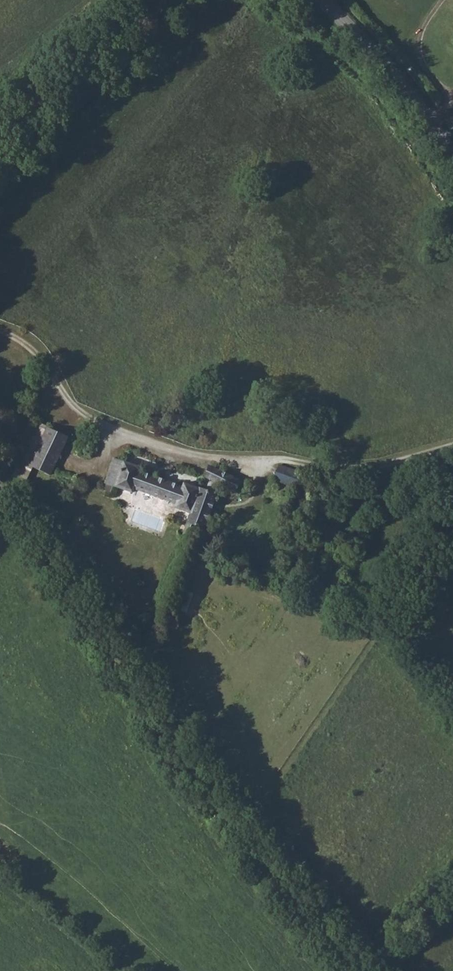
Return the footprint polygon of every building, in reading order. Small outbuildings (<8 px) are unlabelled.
[(43,430),(27,470),(43,476),(48,479),(49,476),(65,439),(43,430)] [(310,453),(311,458),(312,464),(323,461),(323,460),(321,448),(317,446),(314,447),(312,448),(311,450),(310,453)] [(135,491),(158,500),(164,485),(139,476),(141,471),(121,463),(113,461),(103,486),(115,491),(113,497),(130,504),(135,491)] [(274,485),(295,492),(301,479),(279,471),(274,485)] [(164,485),(158,500),(160,502),(157,509),(170,514),(174,516),(176,514),(184,517),(181,524),(191,529),(201,532),(215,499),(185,487),(183,493),(164,485)]
